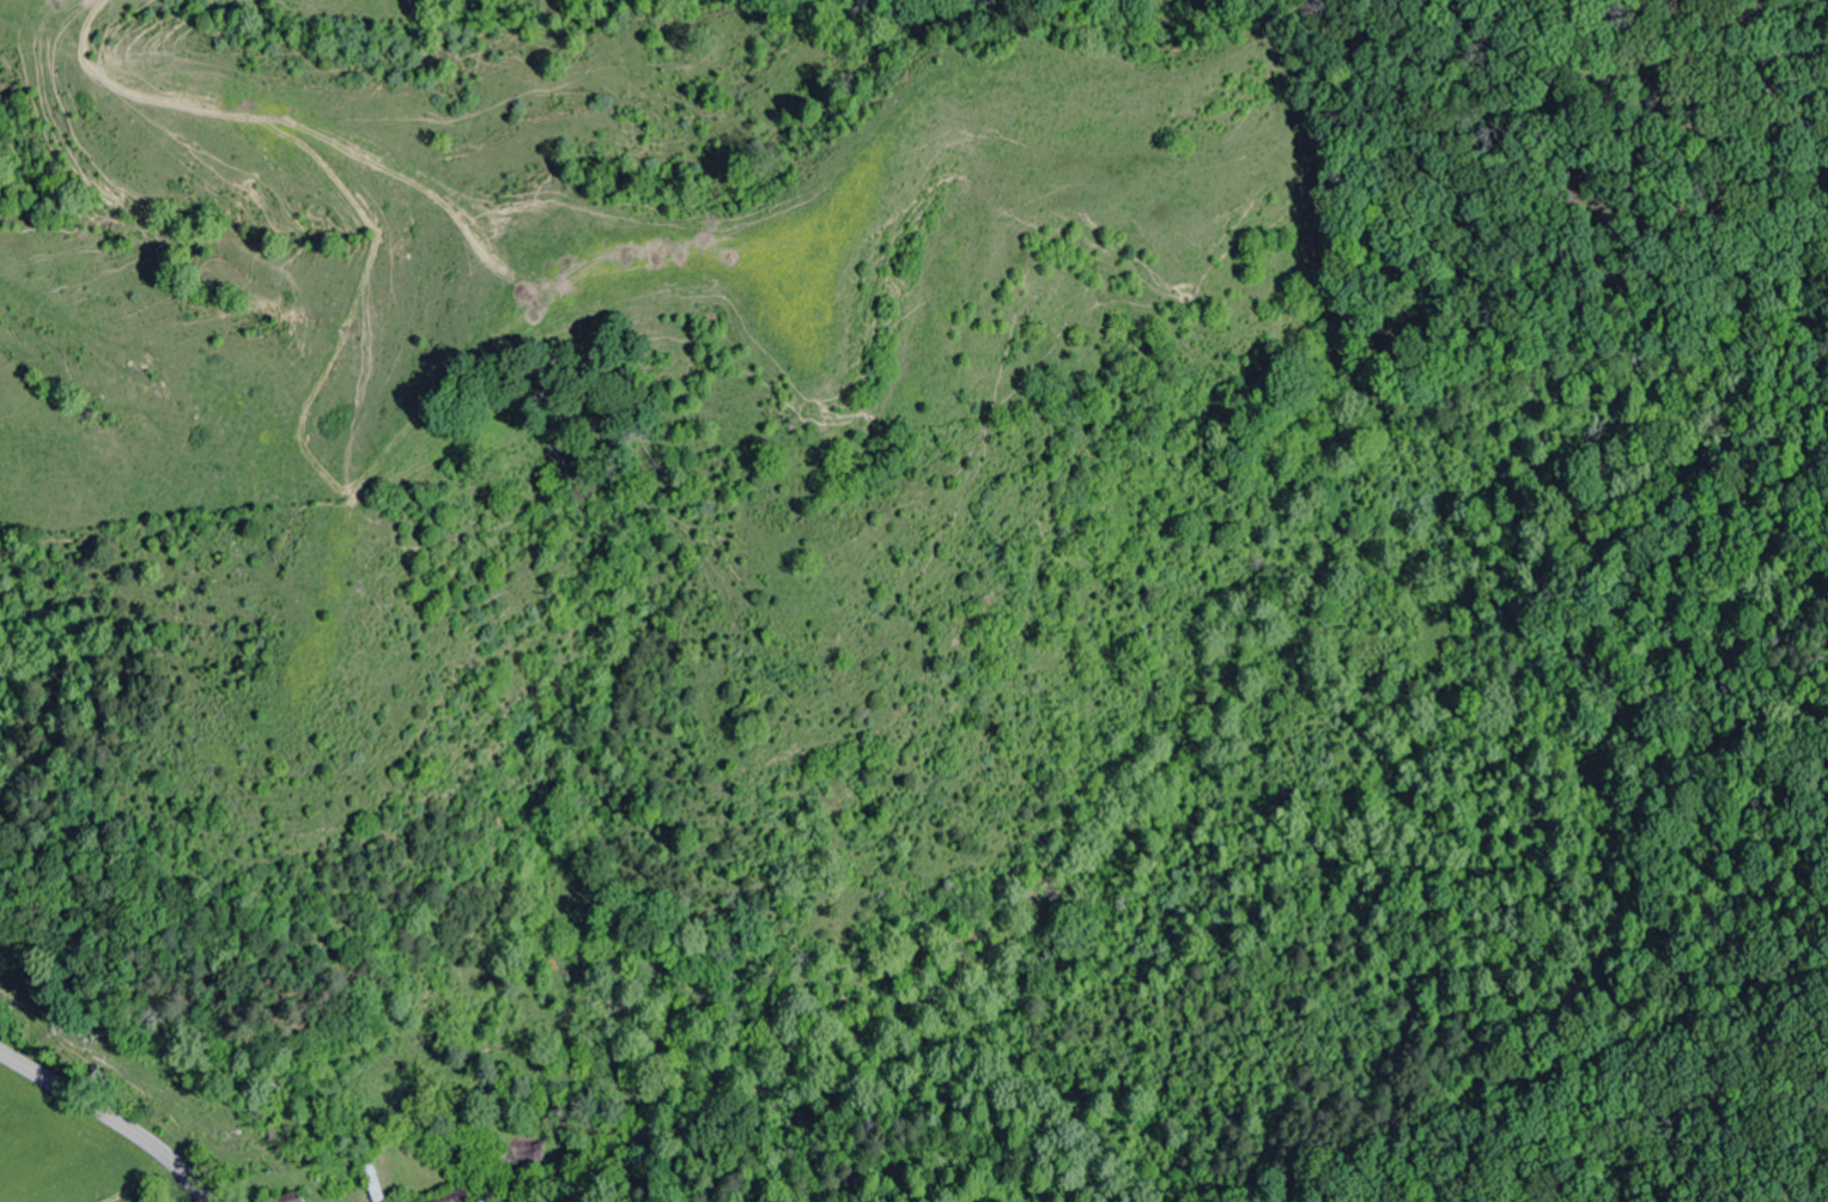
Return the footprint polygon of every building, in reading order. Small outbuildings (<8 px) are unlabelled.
[(510,1182),(543,1175),(535,1143),(502,1151),(510,1182)] [(372,1201),(379,1201),(382,1201),(370,1159),(360,1161),(372,1201)] [(297,1191),(268,1201),(301,1201),(297,1191)]
